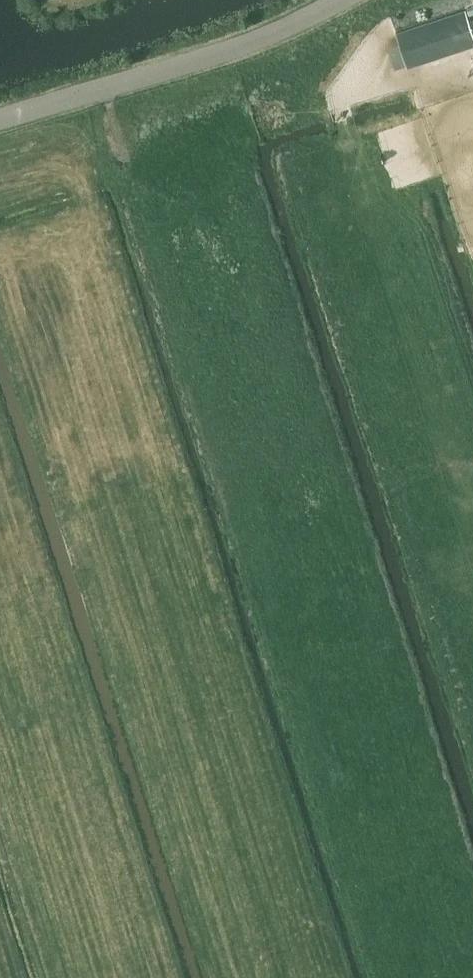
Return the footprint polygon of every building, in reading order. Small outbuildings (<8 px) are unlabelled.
[(420,63),(472,46),(472,31),(466,10),(398,32),(408,67),(419,63),(420,63)]
